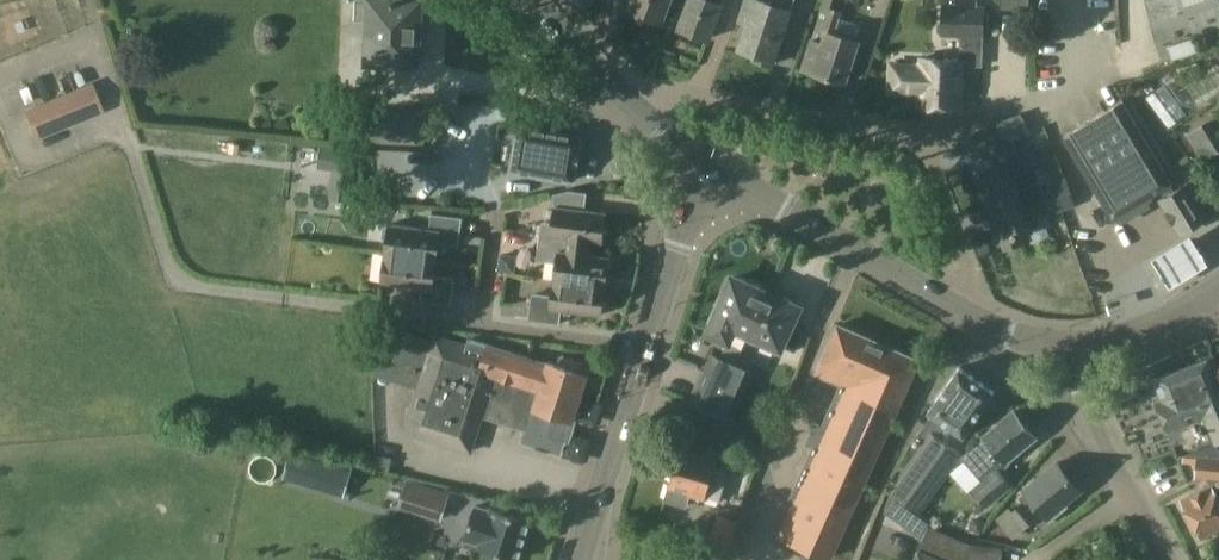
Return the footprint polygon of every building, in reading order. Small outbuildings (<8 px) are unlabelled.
[(420,0),(356,0),(355,21),(370,22),(368,61),(418,64),(421,0),(420,0)] [(630,11),(662,23),(670,0),(634,0),(630,11)] [(708,40),(716,21),(721,22),(729,0),(690,0),(679,29),(708,40)] [(790,11),(753,0),(745,0),(738,21),(747,24),(739,50),(774,61),(790,11)] [(815,69),(813,74),(844,83),(861,29),(837,22),(840,13),(830,10),(834,0),(823,0),(821,7),(812,37),(804,65),(815,69)] [(977,0),(943,0),(942,36),(960,37),(960,62),(947,62),(947,52),(933,52),(933,61),(921,61),(921,66),(891,64),(890,91),(920,93),(919,107),(959,109),(961,66),(982,67),(983,31),(987,32),(988,14),(983,14),(983,8),(977,8),(977,0)] [(1029,0),(1001,0),(1001,9),(1029,10),(1029,0)] [(1142,10),(1147,33),(1172,27),(1167,4),(1142,10)] [(1171,72),(1190,66),(1186,53),(1167,59),(1171,72)] [(104,114),(92,84),(25,112),(37,141),(104,114)] [(1146,97),(1169,128),(1186,115),(1163,85),(1146,97)] [(1123,103),(1062,139),(1112,224),(1152,201),(1151,199),(1156,196),(1180,235),(1207,218),(1187,185),(1172,194),(1169,188),(1172,186),(1123,103)] [(416,144),(417,112),(364,109),(362,142),(416,144)] [(1188,144),(1202,132),(1192,120),(1178,132),(1188,144)] [(571,181),(573,181),(574,179),(573,179),(575,166),(577,167),(579,152),(578,152),(580,139),(581,139),(581,137),(579,137),(530,128),(521,127),(519,126),(519,128),(512,168),(511,170),(513,170),(571,180),(571,181)] [(1201,136),(1181,149),(1199,175),(1218,161),(1201,136)] [(985,204),(1019,192),(1007,158),(1018,156),(1011,137),(978,148),(983,162),(972,165),(985,204)] [(328,199),(351,202),(357,151),(335,148),(328,199)] [(1035,174),(1039,186),(1049,182),(1045,170),(1035,174)] [(1019,192),(985,204),(1002,253),(1023,246),(1020,235),(1032,231),(1029,223),(1076,206),(1066,176),(1049,182),(1039,186),(1038,186),(1042,199),(1023,205),(1019,192)] [(588,255),(590,241),(601,242),(605,213),(585,210),(587,193),(569,191),(553,194),(555,206),(553,223),(545,222),(541,225),(540,234),(570,238),(568,253),(588,255)] [(388,242),(386,253),(436,260),(438,243),(455,245),(459,242),(462,218),(431,214),(429,229),(390,224),(390,226),(387,227),(384,229),(383,238),(385,241),(388,242)] [(1203,252),(1189,232),(1151,254),(1164,275),(1170,284),(1208,261),(1203,252)] [(608,257),(588,255),(568,253),(570,238),(540,234),(537,257),(540,261),(557,263),(555,280),(605,286),(608,257)] [(434,276),(436,260),(386,253),(382,282),(422,287),(420,301),(451,306),(454,282),(451,278),(434,276)] [(750,334),(767,295),(732,279),(709,331),(729,340),(735,327),(750,334)] [(601,315),(605,286),(555,280),(553,296),(535,294),(531,297),(528,320),(559,324),(561,310),(601,315)] [(767,295),(750,334),(781,347),(782,345),(796,352),(805,333),(790,326),(798,309),(767,295)] [(803,487),(781,536),(830,558),(917,360),(837,325),(816,372),(842,383),(798,484),(803,487)] [(566,444),(591,366),(564,357),(561,366),(549,362),(548,364),(481,343),(479,346),(458,340),(457,342),(438,336),(434,346),(407,337),(399,363),(426,371),(407,432),(467,451),(478,416),(528,432),(525,441),(561,453),(564,443),(566,444)] [(715,413),(737,364),(712,353),(691,402),(715,413)] [(1213,357),(1152,380),(1161,402),(1157,403),(1177,457),(1218,441),(1218,372),(1213,357)] [(737,364),(715,413),(733,421),(755,372),(737,364)] [(888,491),(884,512),(923,539),(928,527),(930,527),(933,519),(922,514),(961,458),(960,457),(963,455),(943,440),(952,427),(963,435),(993,393),(960,368),(929,410),(933,414),(909,447),(916,452),(888,491)] [(1111,410),(1125,452),(1146,445),(1132,403),(1111,410)] [(960,457),(961,458),(980,481),(971,489),(987,508),(1013,486),(1001,472),(1010,465),(1007,461),(1034,438),(1012,413),(985,438),(984,437),(963,455),(960,457)] [(690,494),(705,499),(705,497),(719,502),(730,469),(716,464),(716,462),(701,457),(702,456),(681,450),(665,500),(686,507),(690,494)] [(343,498),(352,471),(291,452),(282,479),(343,498)] [(1199,455),(1197,476),(1205,477),(1209,485),(1180,501),(1200,538),(1218,528),(1218,504),(1215,496),(1218,494),(1218,456),(1199,455)] [(1023,493),(1017,498),(1021,503),(1012,511),(1009,508),(996,519),(1013,539),(1035,520),(1041,527),(1049,521),(1049,522),(1064,510),(1061,507),(1079,492),(1057,464),(1023,491),(1024,492),(1023,493)] [(476,504),(464,544),(485,550),(483,559),(485,559),(512,559),(513,559),(516,559),(519,559),(531,521),(476,504)] [(706,548),(726,555),(738,521),(717,514),(706,548)] [(966,542),(930,527),(928,527),(923,539),(922,541),(918,549),(918,548),(913,559),(959,559),(966,542)] [(959,559),(1001,559),(1003,548),(974,544),(974,546),(966,542),(959,559)]
